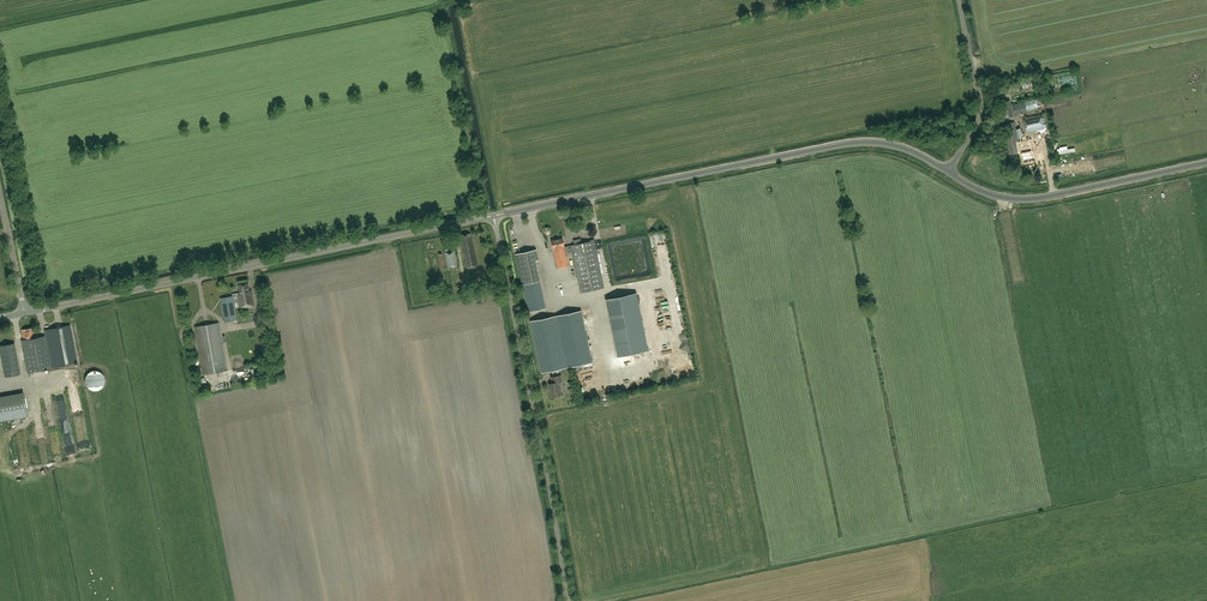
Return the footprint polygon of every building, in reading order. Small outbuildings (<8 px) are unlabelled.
[(1021,79),(1023,88),(1040,84),(1037,75),(1021,79)] [(1017,115),(1016,113),(1045,106),(1043,96),(1014,104),(1014,107),(1003,110),(1003,107),(999,108),(1002,118),(1005,117),(1006,118),(1017,115)] [(1022,120),(1024,128),(1026,128),(1027,132),(1047,128),(1044,114),(1024,118),(1025,119),(1022,120)] [(1014,122),(1003,124),(1009,155),(1018,153),(1015,141),(1018,141),(1014,122)] [(1019,138),(1024,162),(1033,161),(1033,159),(1039,158),(1037,148),(1029,149),(1027,137),(1019,138)] [(1068,150),(1061,154),(1064,159),(1071,156),(1068,150)] [(460,235),(467,268),(477,266),(471,233),(460,235)] [(562,238),(551,240),(557,268),(568,266),(566,256),(572,254),(580,292),(604,287),(594,240),(572,245),(564,247),(562,238)] [(539,260),(536,249),(516,254),(528,312),(546,308),(535,260),(539,260)] [(448,267),(458,265),(455,250),(445,252),(448,267)] [(254,306),(251,290),(249,290),(248,283),(239,284),(240,292),(238,293),(241,308),(254,306)] [(649,350),(637,292),(606,299),(618,357),(649,350)] [(221,298),(225,321),(237,319),(233,296),(221,298)] [(582,310),(530,321),(541,372),(592,362),(582,310)] [(661,328),(669,325),(667,319),(659,321),(661,328)] [(227,370),(219,323),(195,327),(203,374),(227,370)] [(22,330),(29,372),(77,363),(70,325),(45,330),(46,335),(35,337),(34,328),(22,330)] [(20,374),(14,343),(0,346),(0,351),(5,377),(20,374)] [(88,388),(90,389),(91,390),(94,390),(96,390),(97,390),(99,389),(101,388),(102,387),(103,385),(104,384),(104,382),(105,380),(104,378),(103,375),(102,374),(101,373),(100,372),(98,371),(97,371),(94,371),(92,371),(91,371),(89,373),(87,374),(86,375),(86,377),(85,379),(85,380),(85,383),(86,384),(87,386),(88,388)] [(561,375),(553,376),(550,377),(552,383),(549,384),(552,397),(562,395),(559,382),(562,381),(561,375)] [(2,387),(3,399),(13,398),(14,404),(20,403),(20,400),(22,399),(22,407),(31,406),(32,408),(37,407),(34,383),(2,387)] [(583,387),(586,393),(593,389),(590,384),(583,387)] [(75,407),(77,416),(84,415),(82,406),(75,407)]
